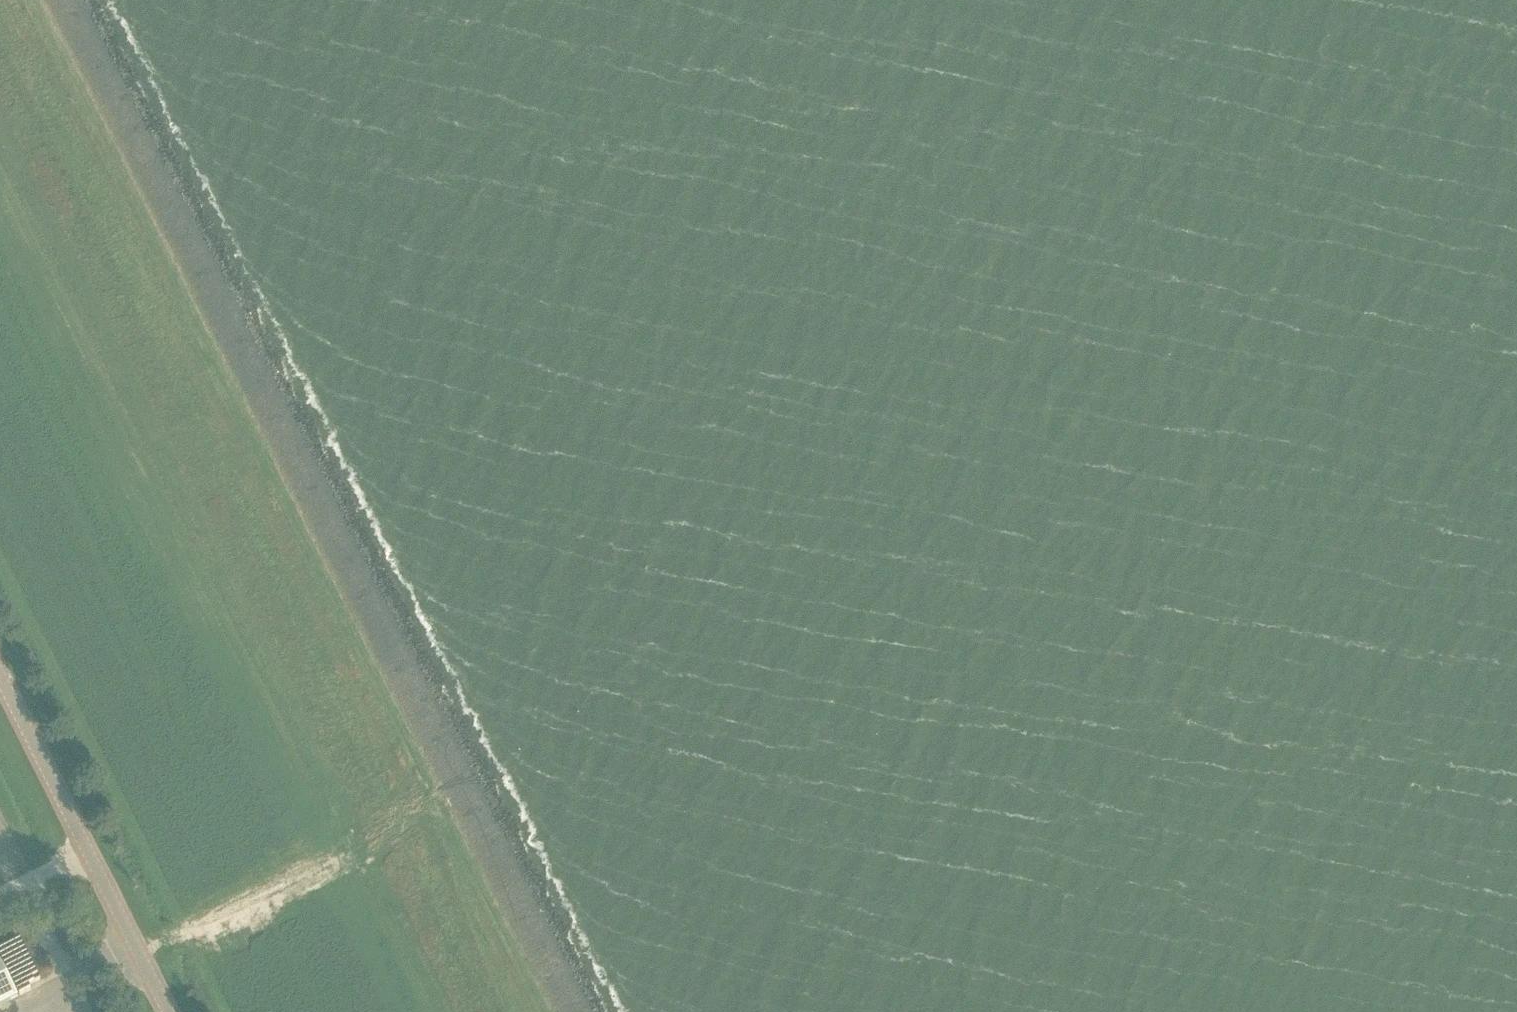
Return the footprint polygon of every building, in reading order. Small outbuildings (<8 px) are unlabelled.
[(9,966),(37,954),(43,968),(61,960),(48,929),(30,937),(33,945),(5,957),(9,966)] [(0,959),(0,1005),(19,996),(0,959)]
